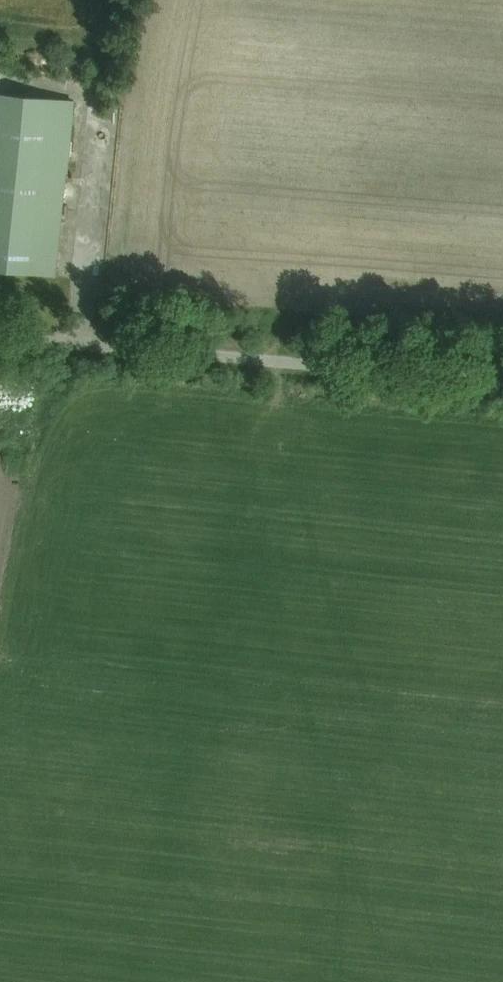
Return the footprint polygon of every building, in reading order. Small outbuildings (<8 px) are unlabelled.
[(0,92),(0,272),(56,277),(72,98),(0,92)]
